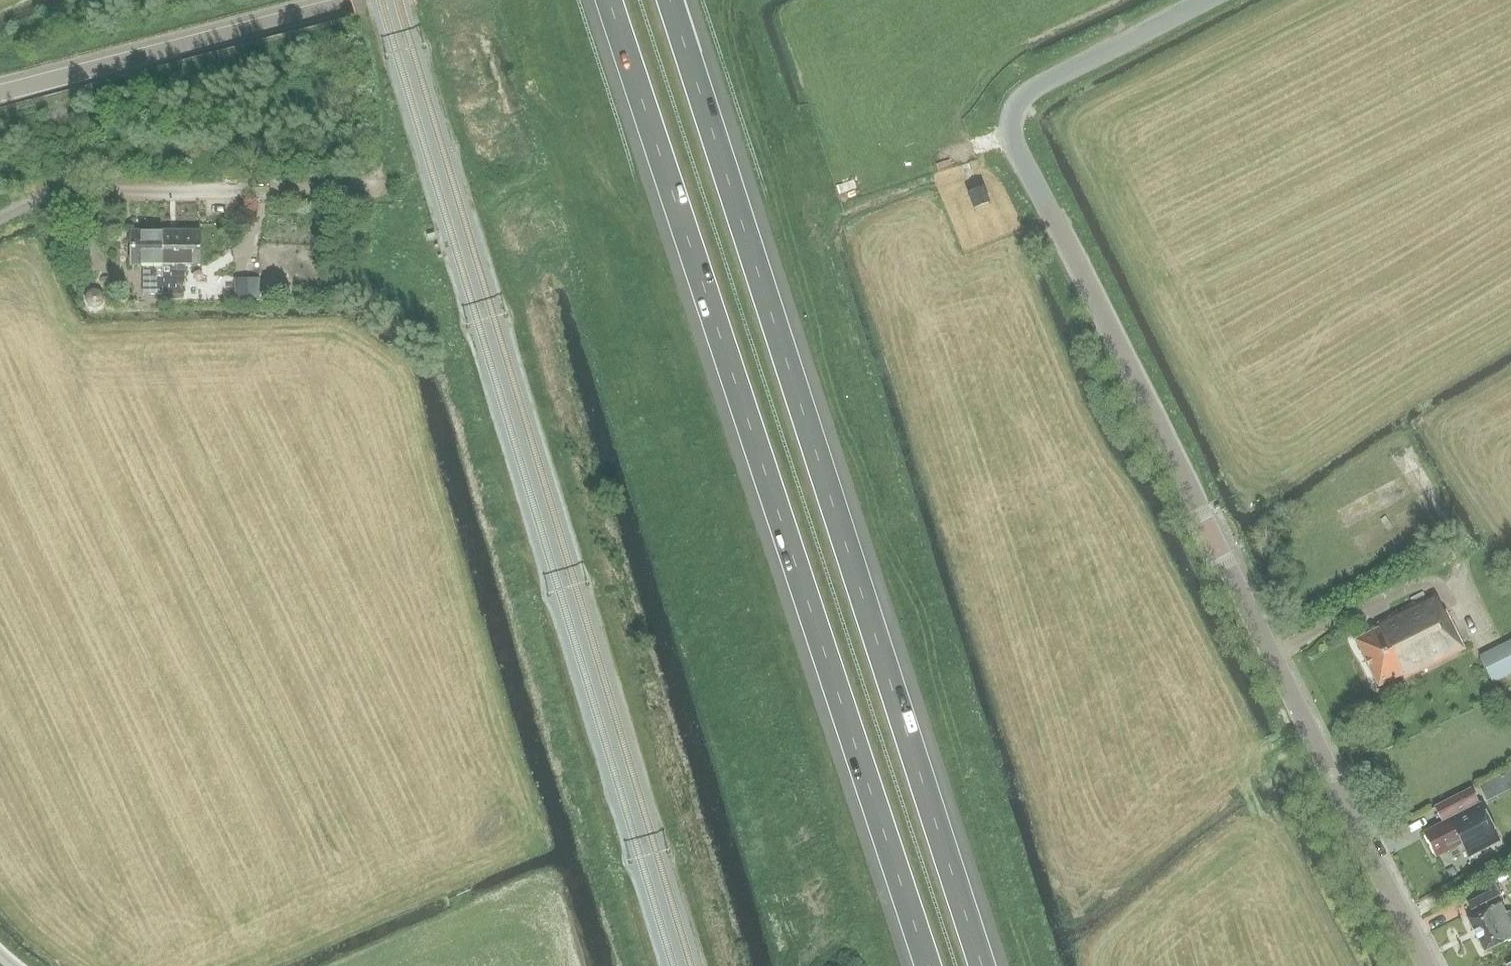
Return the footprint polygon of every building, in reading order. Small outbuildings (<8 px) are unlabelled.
[(973,210),(990,203),(984,186),(967,193),(973,210)] [(163,231),(132,231),(132,264),(143,264),(143,293),(163,293),(163,231)] [(163,231),(163,293),(185,293),(185,265),(200,265),(200,231),(163,231)] [(260,303),(260,280),(236,280),(236,304),(260,303)] [(105,296),(101,290),(93,288),(86,292),(85,300),(88,307),(96,309),(103,304),(105,296)] [(1443,611),(1435,595),(1376,624),(1378,629),(1355,640),(1379,687),(1402,675),(1404,680),(1464,650),(1445,610),(1443,611)] [(1510,674),(1510,640),(1480,655),(1493,683),(1510,674)] [(1480,786),(1487,801),(1510,788),(1510,770),(1480,786)] [(1434,807),(1442,823),(1479,804),(1471,787),(1434,807)] [(1470,858),(1502,841),(1481,803),(1479,804),(1442,823),(1423,834),(1435,857),(1462,843),(1470,858)] [(1501,895),(1493,880),(1463,896),(1470,911),(1501,895)] [(1500,903),(1468,919),(1484,952),(1510,938),(1510,911),(1509,911),(1505,913),(1500,903)]
